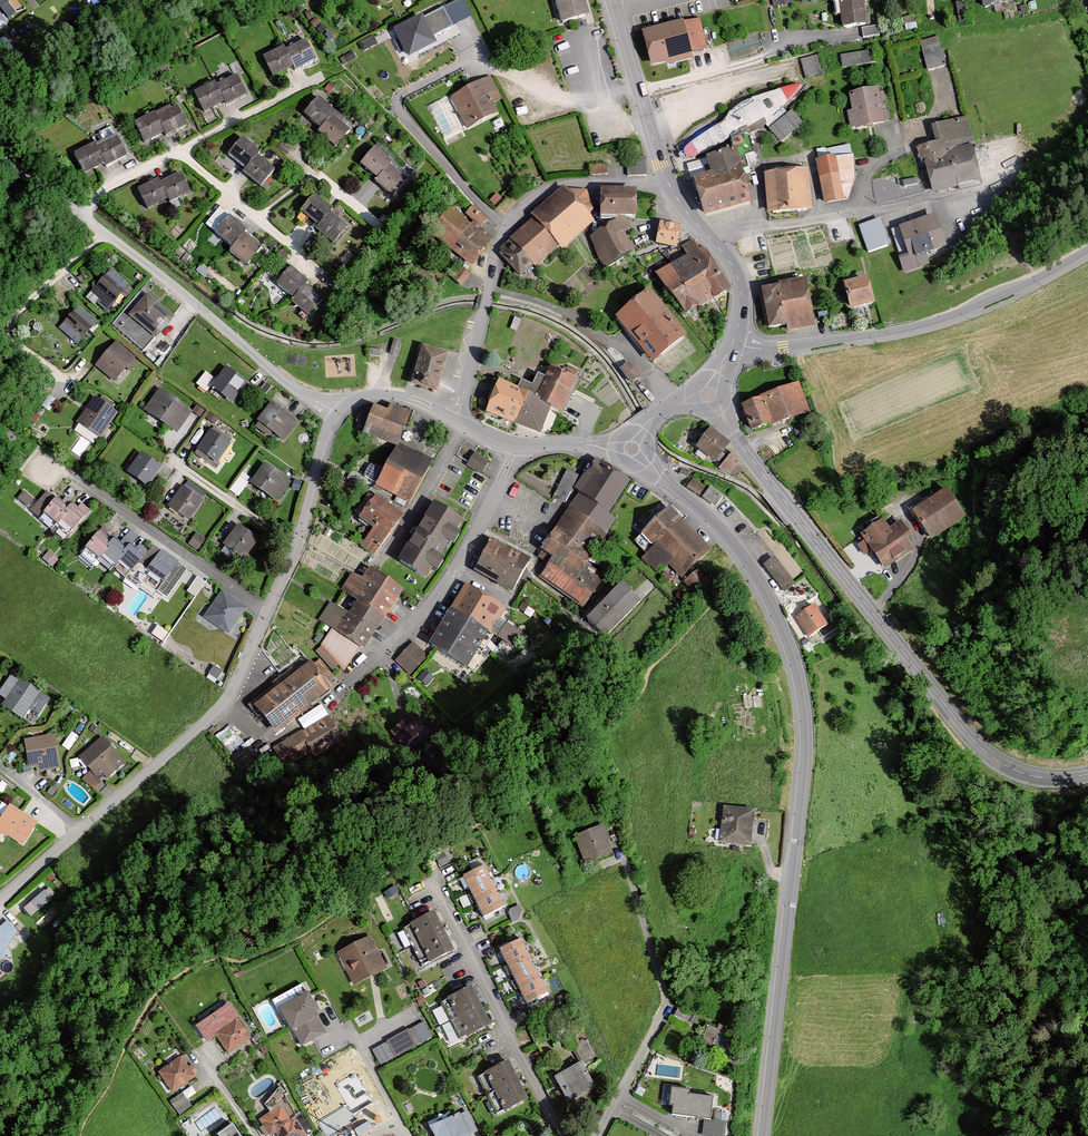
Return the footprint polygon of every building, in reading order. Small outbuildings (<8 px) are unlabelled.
[(24,4),(21,0),(0,0),(0,3),(9,15),(24,4)] [(562,23),(587,16),(582,0),(555,0),(562,23)] [(841,28),(866,25),(862,0),(837,0),(841,28)] [(984,9),(1007,4),(1006,0),(981,0),(984,9)] [(452,24),(442,4),(420,15),(419,12),(391,26),(405,54),(433,40),(431,35),(452,24)] [(1,27),(10,19),(0,7),(0,26),(1,27)] [(682,22),(642,33),(651,68),(692,58),(682,22)] [(878,26),(862,28),(864,38),(880,35),(878,26)] [(283,48),(262,59),(273,78),(293,67),(295,71),(316,60),(305,41),(285,51),(283,48)] [(945,64),(939,43),(923,47),(929,68),(945,64)] [(872,50),(842,55),(844,65),(873,60),(872,50)] [(821,70),(817,55),(802,60),(806,75),(821,70)] [(214,85),(193,96),(203,115),(223,104),(225,107),(247,96),(236,76),(215,87),(214,85)] [(451,98),(466,129),(498,114),(493,104),(501,100),(490,79),(451,98)] [(745,97),(716,124),(710,125),(684,149),(685,152),(725,142),(743,126),(755,123),(763,116),(768,121),(813,80),(745,97)] [(850,94),(857,128),(885,122),(878,88),(850,94)] [(317,100),(304,116),(321,129),(318,133),(336,147),(349,131),(332,117),(335,114),(317,100)] [(174,104),(134,124),(144,145),(184,125),(174,104)] [(801,123),(792,111),(771,128),(781,140),(801,123)] [(919,149),(930,192),(981,179),(965,118),(933,127),(938,144),(919,149)] [(76,154),(84,172),(105,161),(107,166),(125,157),(116,138),(97,147),(95,144),(76,154)] [(242,139),(228,156),(245,169),(241,173),(261,188),(275,169),(257,156),(260,152),(242,139)] [(373,148),(360,165),(378,178),(374,183),(394,198),(407,181),(388,167),(392,162),(373,148)] [(697,180),(706,214),(750,202),(736,150),(709,157),(714,175),(697,180)] [(850,158),(818,163),(825,205),(857,200),(850,158)] [(608,171),(608,162),(591,163),(592,172),(608,171)] [(765,174),(769,214),(810,210),(807,170),(765,174)] [(159,179),(138,189),(148,208),(168,199),(170,202),(189,193),(179,174),(161,183),(159,179)] [(499,255),(521,279),(588,218),(567,194),(499,255)] [(601,194),(601,217),(636,217),(636,194),(601,194)] [(316,232),(334,245),(348,227),(330,214),(334,209),(317,196),(302,216),(319,228),(316,232)] [(486,219),(472,205),(465,212),(479,226),(486,219)] [(492,241),(452,210),(433,235),(473,265),(492,241)] [(860,223),(869,249),(891,242),(881,215),(860,223)] [(945,247),(935,216),(900,228),(910,258),(945,247)] [(229,251),(247,265),(260,248),(244,235),(247,231),(229,217),(217,233),(233,246),(229,251)] [(608,265),(632,250),(622,233),(630,228),(624,219),(592,239),(608,265)] [(657,240),(675,244),(680,225),(662,221),(657,240)] [(657,278),(688,315),(726,291),(703,251),(657,278)] [(469,274),(461,267),(453,277),(462,283),(469,274)] [(293,302),(308,315),(321,299),(304,285),(307,282),(290,268),(277,283),(294,298),(293,302)] [(107,311),(129,287),(111,270),(92,291),(101,300),(98,303),(107,311)] [(845,286),(852,309),(873,303),(866,281),(845,286)] [(806,282),(759,291),(766,329),(813,320),(806,282)] [(619,318),(654,361),(685,337),(650,294),(619,318)] [(156,339),(174,319),(148,295),(130,316),(156,339)] [(60,328),(77,344),(96,323),(79,308),(60,328)] [(402,341),(394,339),(390,353),(398,356),(402,341)] [(116,382),(135,358),(117,343),(97,366),(116,382)] [(381,349),(370,347),(369,354),(379,356),(381,349)] [(437,392),(449,355),(423,347),(412,384),(437,392)] [(639,376),(628,361),(620,366),(631,381),(639,376)] [(232,403),(247,383),(227,368),(212,388),(232,403)] [(561,410),(575,380),(552,369),(538,399),(551,405),(561,410)] [(496,382),(485,410),(514,422),(525,394),(496,382)] [(792,387),(742,405),(752,432),(802,414),(792,387)] [(175,430),(189,411),(159,389),(145,409),(175,430)] [(514,422),(538,433),(551,405),(525,394),(514,422)] [(101,438),(117,412),(95,398),(78,423),(101,438)] [(357,428),(395,446),(411,412),(391,403),(388,409),(374,402),(362,409),(356,420),(360,421),(357,428)] [(283,440),(297,422),(272,403),(258,421),(283,440)] [(228,444),(210,431),(198,448),(217,461),(228,444)] [(714,462),(727,444),(708,431),(695,449),(714,462)] [(397,495),(411,501),(430,463),(395,446),(386,464),(402,472),(396,483),(401,486),(397,495)] [(741,461),(732,450),(717,467),(737,477),(744,469),(739,464),(741,461)] [(481,474),(489,462),(476,453),(468,466),(481,474)] [(148,486),(160,467),(140,454),(127,473),(148,486)] [(577,490),(607,512),(628,480),(594,457),(573,488),(577,490)] [(402,472),(386,464),(384,469),(370,463),(364,476),(351,470),(347,478),(364,487),(367,480),(397,495),(401,486),(396,483),(402,472)] [(290,482),(263,464),(252,481),(279,499),(290,482)] [(567,499),(580,472),(568,466),(555,493),(567,499)] [(689,471),(680,468),(678,472),(687,476),(689,471)] [(705,486),(692,478),(687,487),(699,495),(705,486)] [(722,495),(709,486),(702,495),(716,505),(722,495)] [(29,504),(36,496),(26,487),(19,495),(29,504)] [(188,519),(201,500),(182,487),(169,506),(188,519)] [(576,578),(616,518),(607,512),(577,490),(542,545),(544,546),(538,555),(548,562),(549,560),(576,578)] [(908,514),(925,540),(961,516),(944,491),(908,514)] [(373,554),(401,516),(375,497),(360,517),(375,528),(362,546),(373,554)] [(57,523),(60,518),(66,509),(56,500),(45,513),(57,523)] [(84,516),(70,504),(66,509),(60,518),(73,530),(84,516)] [(400,560),(426,577),(460,522),(434,506),(400,560)] [(681,575),(708,551),(670,509),(643,534),(681,575)] [(882,520),(862,533),(884,566),(911,548),(903,535),(907,532),(900,522),(888,530),(882,520)] [(245,557),(256,539),(236,526),(225,544),(245,557)] [(87,547),(99,556),(109,542),(97,533),(87,547)] [(122,552),(109,542),(99,556),(111,565),(122,552)] [(527,558),(491,542),(478,571),(514,587),(527,558)] [(129,544),(122,552),(111,565),(153,596),(157,591),(166,597),(187,569),(160,549),(152,561),(129,544)] [(774,559),(764,566),(784,592),(793,585),(774,559)] [(576,578),(549,560),(548,562),(542,573),(583,602),(592,588),(576,578)] [(385,617),(404,590),(377,571),(367,584),(353,574),(343,588),(358,599),(385,617)] [(710,583),(702,571),(685,582),(692,594),(710,583)] [(197,594),(207,579),(199,573),(189,588),(197,594)] [(604,637),(639,602),(623,585),(587,620),(604,637)] [(465,587),(431,644),(466,665),(500,608),(465,587)] [(205,617),(228,633),(244,609),(221,593),(205,617)] [(319,619),(363,650),(385,617),(358,599),(348,614),(330,602),(319,619)] [(814,606),(796,617),(809,637),(827,625),(814,606)] [(428,655),(412,641),(395,659),(411,673),(428,655)] [(275,733),(328,689),(307,664),(254,708),(275,733)] [(31,724),(49,696),(11,671),(0,687),(0,694),(5,697),(0,703),(31,724)] [(344,738),(329,714),(301,731),(313,749),(316,755),(344,738)] [(423,730),(410,714),(390,730),(403,746),(423,730)] [(301,730),(273,747),(285,767),(313,749),(301,731),(301,730)] [(59,762),(54,733),(24,737),(28,767),(59,762)] [(101,780),(122,761),(100,737),(79,756),(101,780)] [(753,809),(722,806),(718,841),(749,844),(753,809)] [(21,845),(35,823),(9,807),(0,822),(0,832),(21,845)] [(602,824),(573,836),(585,863),(613,852),(602,824)] [(485,866),(464,877),(484,916),(505,906),(485,866)] [(50,884),(24,903),(31,913),(57,893),(50,884)] [(435,912),(411,923),(431,964),(454,952),(435,912)] [(23,940),(7,921),(0,927),(0,960),(23,940)] [(370,936),(337,952),(352,984),(386,968),(370,936)] [(522,939),(501,949),(527,1003),(548,993),(522,939)] [(471,988),(447,999),(466,1038),(490,1026),(471,988)] [(317,1007),(307,990),(278,1006),(301,1047),(326,1032),(317,1016),(319,1015),(315,1008),(317,1007)] [(441,1021),(450,1017),(443,1002),(434,1007),(441,1021)] [(251,1037),(237,1016),(212,1032),(227,1054),(251,1037)] [(432,1035),(424,1020),(372,1049),(381,1064),(432,1035)] [(739,1033),(708,1021),(699,1045),(729,1057),(739,1033)] [(194,1077),(179,1055),(156,1071),(171,1092),(194,1077)] [(597,1086),(582,1060),(555,1076),(569,1102),(597,1086)] [(510,1061),(486,1073),(505,1111),(529,1100),(510,1061)] [(355,1075),(337,1085),(348,1103),(317,1121),(326,1135),(330,1135),(357,1121),(352,1114),(372,1103),(355,1075)] [(264,1102),(270,1111),(257,1119),(267,1135),(272,1135),(276,1133),(277,1135),(303,1135),(306,1134),(295,1117),(297,1117),(283,1094),(287,1091),(281,1081),(277,1084),(278,1087),(264,1102)] [(674,1089),(671,1116),(704,1119),(702,1135),(717,1135),(725,1135),(727,1113),(712,1111),(714,1092),(674,1089)] [(180,1107),(191,1101),(184,1090),(173,1096),(180,1107)] [(468,1110),(461,1114),(470,1134),(478,1131),(468,1110)] [(460,1112),(431,1126),(436,1135),(468,1135),(471,1135),(470,1134),(461,1114),(460,1112)] [(231,1123),(217,1133),(219,1135),(240,1135),(231,1123)]
